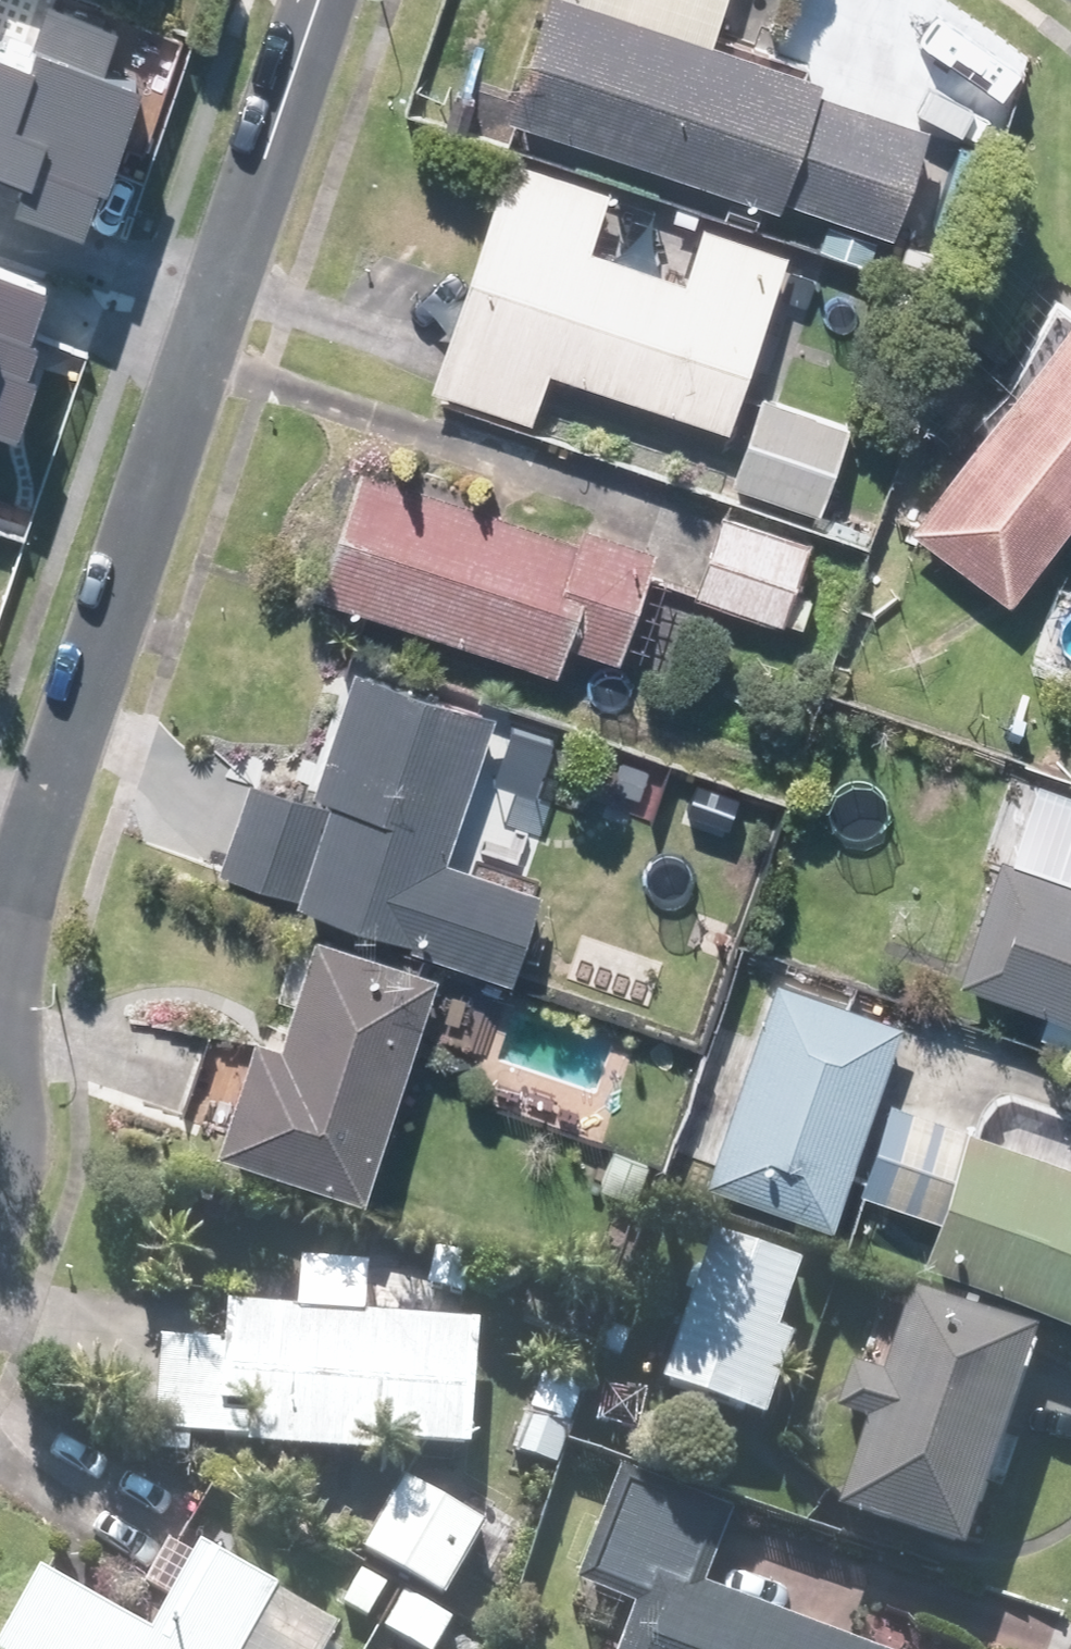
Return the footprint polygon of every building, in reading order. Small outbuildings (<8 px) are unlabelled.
[(34,156),(24,182),(94,209),(150,67),(114,53),(131,11),(101,0),(52,0),(29,60),(0,48),(0,142),(34,156)] [(508,121),(787,210),(790,199),(896,233),(931,121),(826,88),(830,75),(713,37),(725,0),(546,0),(508,121)] [(727,430),(788,249),(702,220),(684,275),(592,244),(610,190),(506,155),(430,382),(536,418),(551,372),(727,430)] [(23,415),(43,356),(24,350),(51,271),(0,254),(0,408),(23,415)] [(912,523),(1018,599),(1070,526),(1070,305),(912,523)] [(854,423),(760,391),(728,485),(822,517),(854,423)] [(580,539),(365,461),(318,591),(560,678),(573,642),(618,659),(657,551),(585,526),(580,539)] [(810,540),(726,511),(697,594),(780,624),(810,540)] [(498,712),(355,665),(314,790),(335,797),(330,812),(255,787),(226,875),(414,937),(411,945),(515,980),(545,891),(449,860),(498,712)] [(1030,775),(961,974),(1070,1012),(1070,790),(1030,775)] [(260,1027),(221,1144),(367,1192),(439,975),(319,935),(286,1035),(260,1027)] [(907,1014),(777,967),(700,1180),(830,1227),(907,1014)] [(864,1189),(945,1216),(929,1262),(1070,1309),(1070,1155),(894,1097),(864,1189)] [(664,1389),(770,1427),(800,1341),(781,1335),(806,1265),(718,1234),(664,1389)] [(1040,1338),(916,1295),(839,1515),(963,1558),(1040,1338)] [(482,1325),(234,1304),(225,1409),(251,1411),(248,1447),(384,1459),(385,1445),(471,1452),(482,1325)] [(625,1471),(584,1586),(633,1604),(617,1648),(878,1648),(709,1589),(737,1511),(625,1471)] [(368,1555),(491,1624),(511,1588),(463,1562),(484,1524),(409,1482),(368,1555)] [(0,1647),(0,1648),(254,1648),(282,1600),(206,1557),(160,1638),(43,1572),(0,1647)] [(401,1593),(381,1632),(413,1648),(438,1648),(453,1620),(401,1593)]
